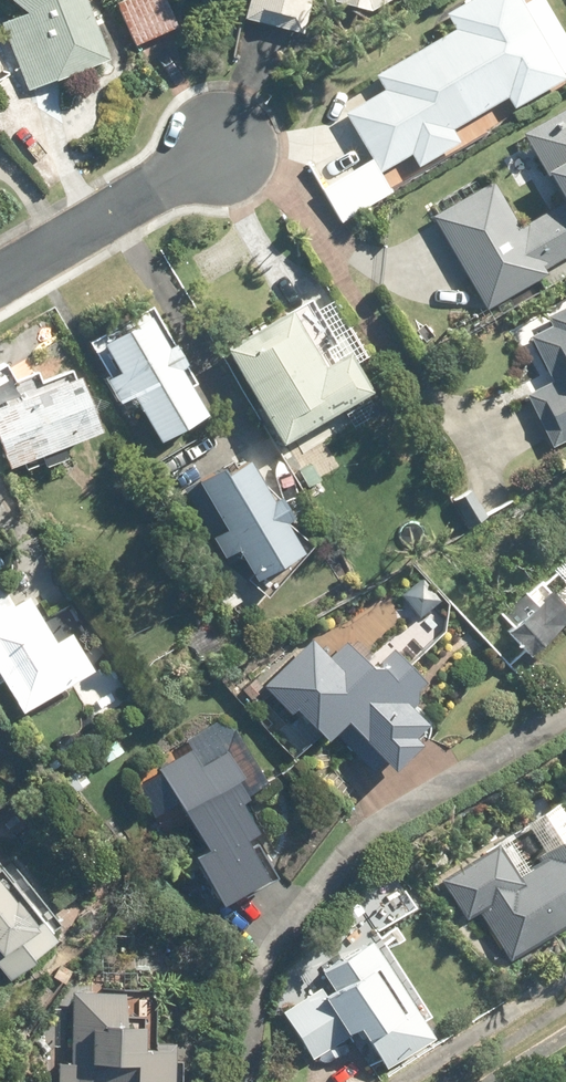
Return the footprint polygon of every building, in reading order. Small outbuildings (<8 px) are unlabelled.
[(26,14),(2,24),(28,90),(54,79),(55,81),(108,59),(83,0),(8,0),(26,14)] [(136,46),(175,27),(162,0),(123,0),(116,3),(136,46)] [(241,19),(301,35),(311,0),(246,0),(241,19)] [(540,0),(472,0),(445,16),(453,30),(375,76),(385,93),(346,115),(373,159),(320,190),(339,222),(390,192),(379,173),(411,155),(418,167),(458,143),(451,131),(507,97),(514,108),(564,79),(562,74),(565,71),(565,64),(535,12),(539,9),(535,3),(540,0)] [(334,3),(366,12),(387,0),(332,0),(334,3)] [(522,133),(562,201),(518,228),(491,181),(431,217),(485,310),(546,274),(544,270),(565,257),(565,107),(522,133)] [(362,397),(371,392),(354,365),(366,357),(333,300),(316,311),(309,299),(225,350),(280,443),(340,407),(351,425),(372,413),(362,397)] [(530,337),(552,383),(526,395),(551,447),(565,439),(565,307),(548,316),(552,326),(530,337)] [(147,318),(101,347),(117,373),(104,381),(119,404),(130,397),(160,443),(204,415),(177,370),(185,366),(173,347),(167,350),(147,318)] [(0,411),(0,448),(9,470),(40,456),(45,468),(66,459),(62,449),(100,432),(78,378),(0,411)] [(220,469),(183,491),(226,564),(239,556),(255,582),(302,554),(283,523),(289,520),(277,499),(270,502),(247,463),(224,476),(220,469)] [(319,480),(311,464),(300,470),(308,486),(319,480)] [(146,507),(154,518),(163,513),(155,501),(146,507)] [(511,629),(507,633),(527,656),(559,627),(560,628),(565,623),(565,609),(550,591),(548,593),(539,583),(500,618),(511,629)] [(20,712),(90,672),(69,636),(53,645),(27,599),(13,607),(0,585),(0,677),(20,712)] [(232,589),(219,597),(226,609),(239,601),(232,589)] [(311,640),(263,686),(289,714),(294,708),(325,741),(334,733),(371,772),(381,761),(392,772),(420,746),(412,738),(426,725),(411,709),(415,705),(415,691),(424,683),(392,651),(371,670),(366,664),(373,657),(362,645),(355,651),(347,643),(328,660),(311,640)] [(252,679),(241,691),(251,700),(261,688),(252,679)] [(233,779),(238,777),(225,753),(199,767),(190,752),(160,769),(206,851),(192,858),(219,906),(264,882),(241,840),(252,834),(235,803),(243,798),(233,779)] [(64,779),(73,793),(87,785),(78,771),(64,779)] [(559,807),(528,828),(544,852),(535,858),(538,862),(526,870),(507,841),(441,884),(465,920),(477,912),(510,962),(565,924),(565,818),(559,807)] [(8,982),(30,964),(27,960),(52,941),(0,874),(0,972),(8,982)] [(349,1036),(347,1032),(355,1027),(383,1071),(431,1040),(368,943),(318,975),(332,995),(326,999),(321,990),(283,1015),(312,1060),(349,1036)] [(169,1044),(169,1041),(150,1040),(150,1046),(139,1046),(139,1029),(139,1024),(120,1024),(120,995),(120,991),(69,991),(69,1063),(56,1063),(55,1081),(169,1081),(169,1044)]
